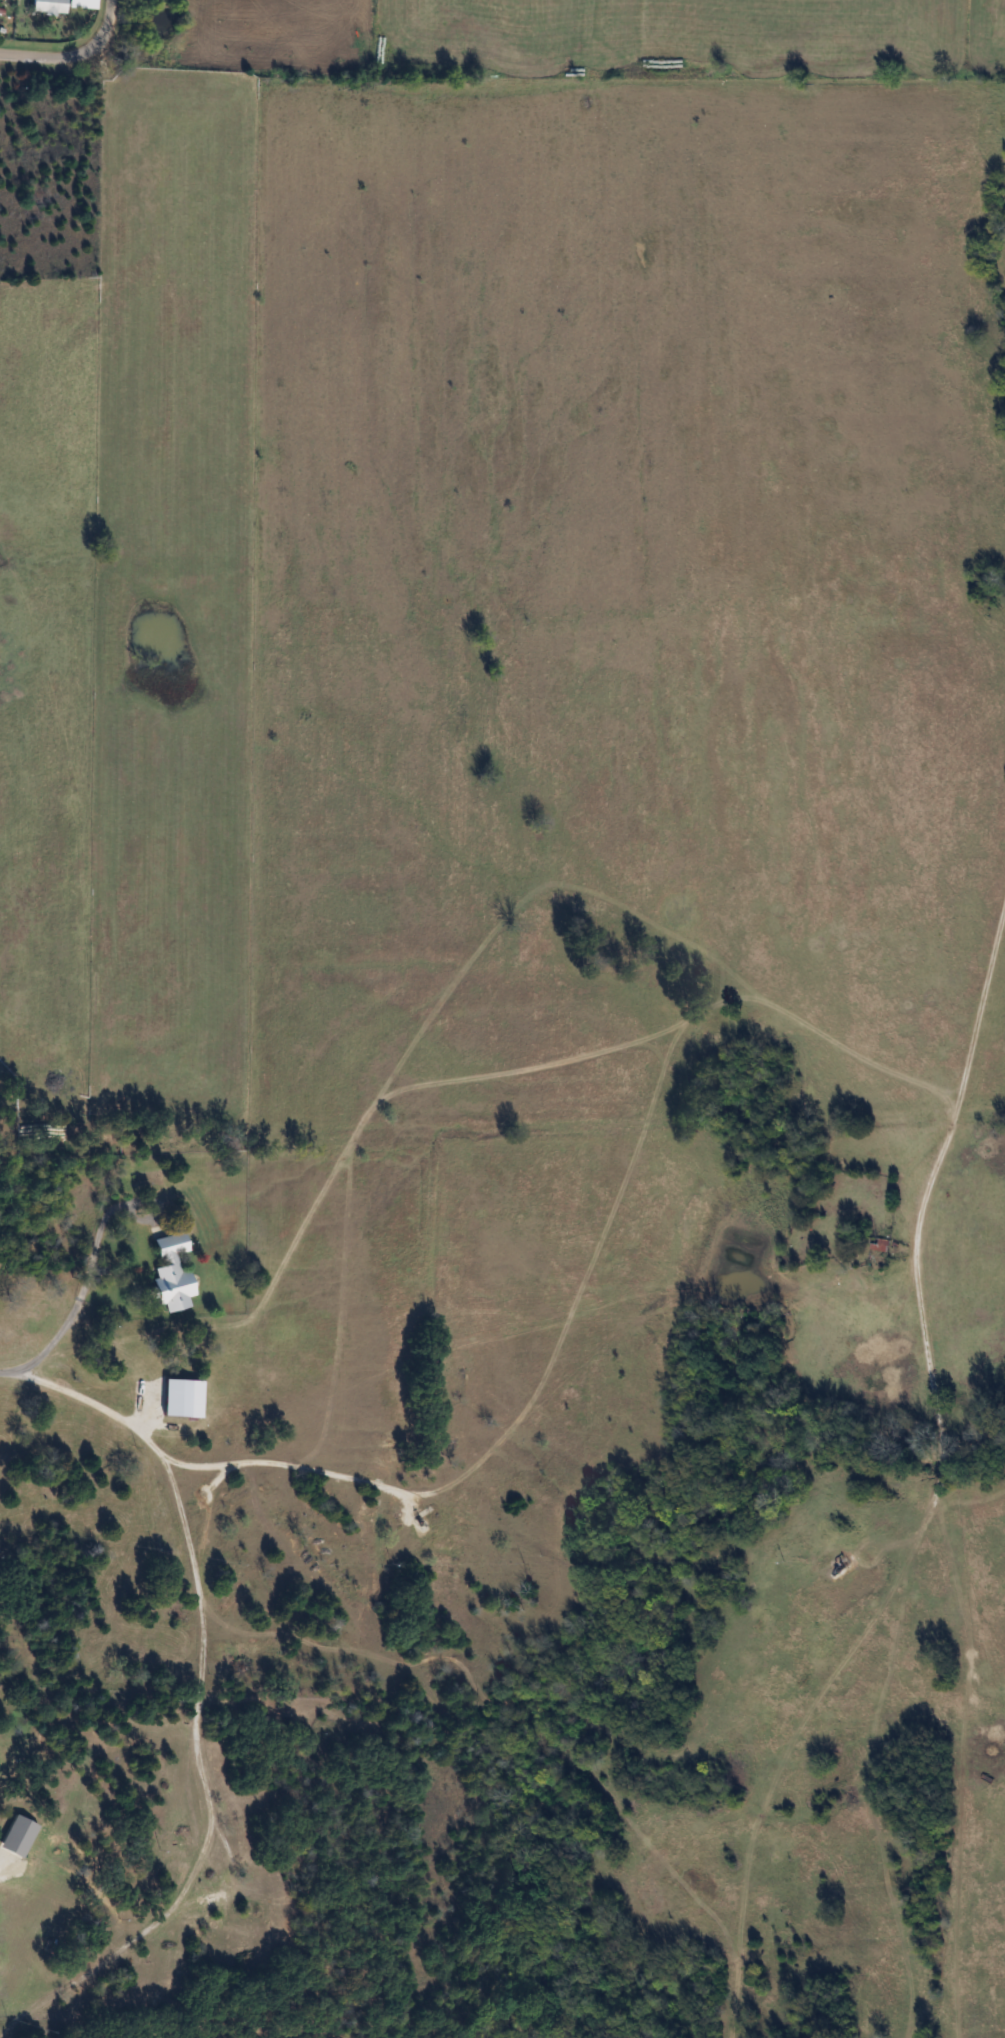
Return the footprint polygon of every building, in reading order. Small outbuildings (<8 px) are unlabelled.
[(32,14),(66,16),(67,0),(33,0),(32,14)] [(870,1248),(887,1251),(888,1240),(872,1238),(870,1248)]
